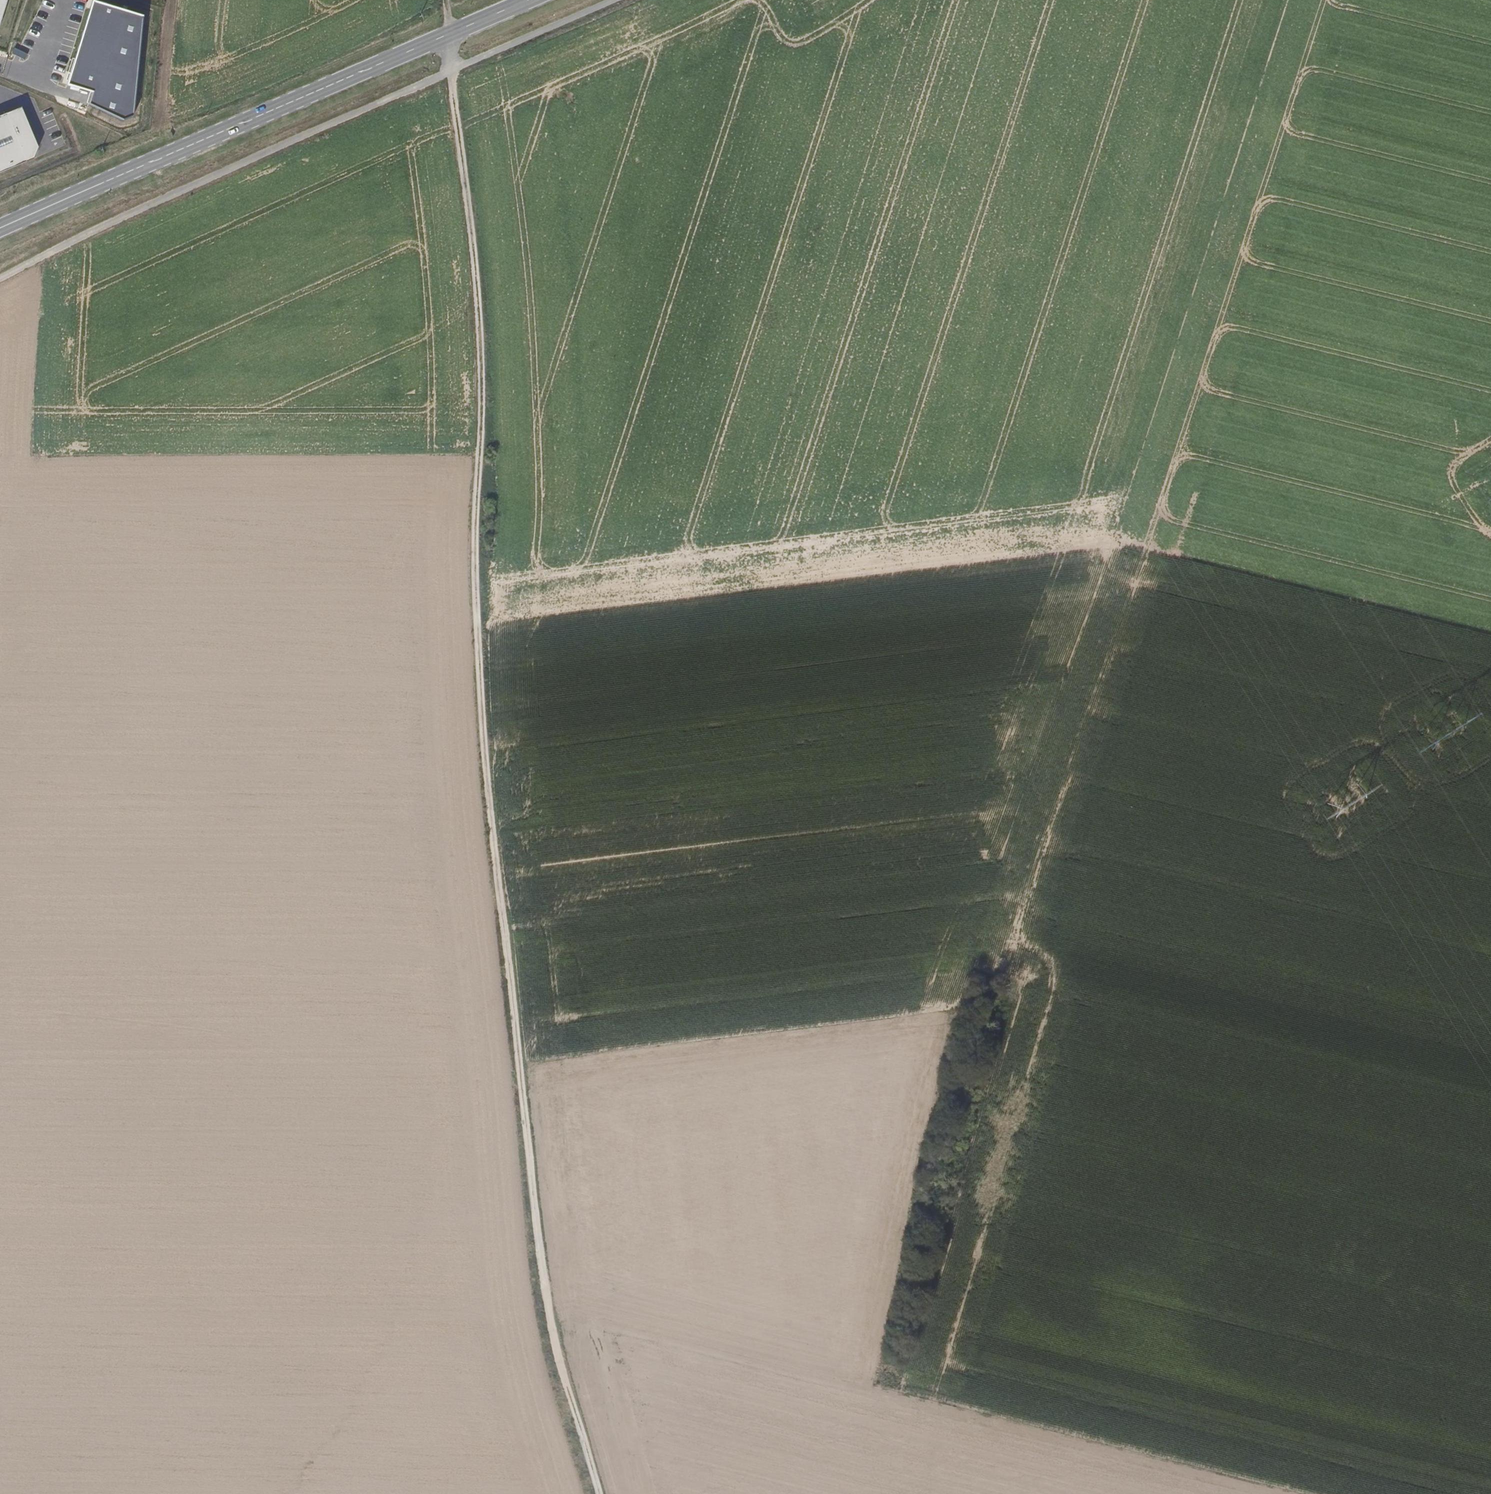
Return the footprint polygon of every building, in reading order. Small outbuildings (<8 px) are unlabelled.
[(1,31),(10,0),(0,0),(0,31),(1,31)]
